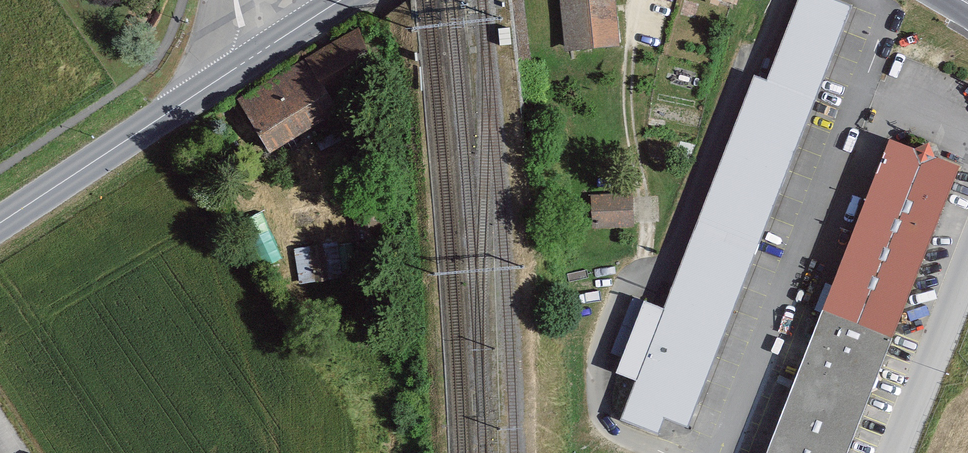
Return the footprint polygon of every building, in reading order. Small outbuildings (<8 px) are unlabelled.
[(566,52),(621,46),(616,0),(560,0),(566,52)] [(852,5),(840,0),(798,0),(767,81),(754,76),(664,308),(644,301),(616,374),(635,381),(620,419),(658,434),(664,418),(688,427),(852,5)] [(359,38),(303,63),(325,100),(376,77),(359,38)] [(303,63),(234,104),(266,156),(334,116),(325,100),(303,63)] [(886,143),(766,452),(846,452),(955,169),(886,143)] [(634,227),(632,192),(591,194),(593,230),(634,227)] [(333,240),(298,246),(304,282),(339,276),(333,240)]
